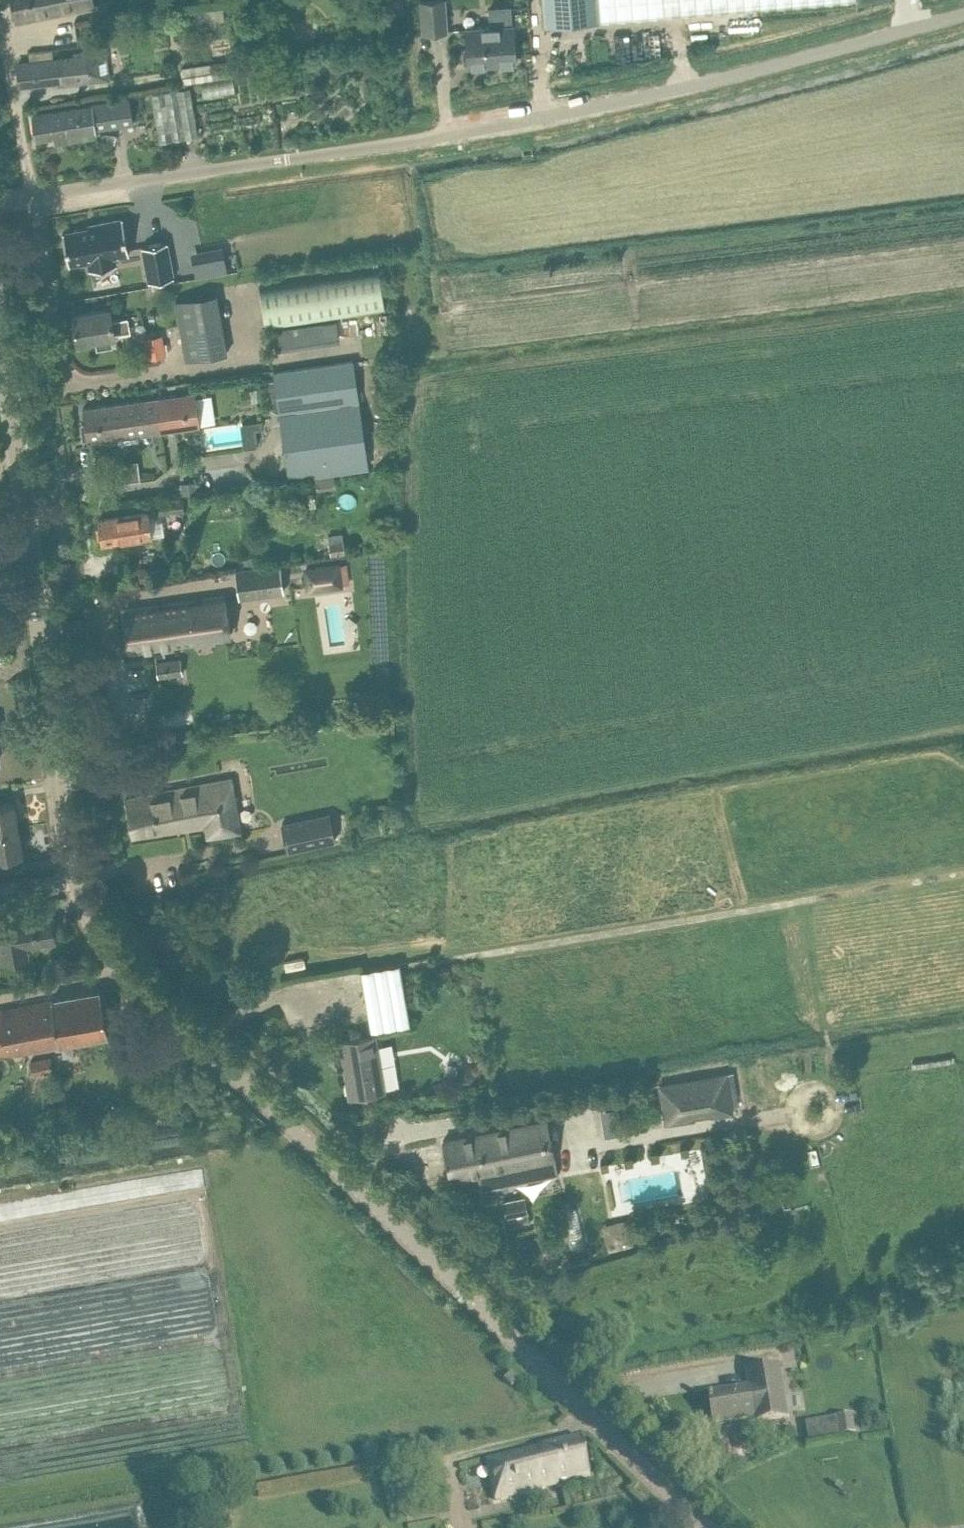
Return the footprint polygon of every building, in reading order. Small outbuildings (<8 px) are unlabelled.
[(16,21),(24,19),(22,8),(32,6),(31,0),(11,0),(16,21)] [(93,0),(31,0),(32,6),(22,8),(24,19),(94,4),(93,0)] [(447,30),(445,0),(421,0),(423,32),(447,30)] [(545,24),(607,19),(607,18),(605,0),(543,0),(545,24)] [(607,18),(667,13),(666,0),(605,0),(607,18)] [(667,13),(828,0),(666,0),(667,13)] [(469,65),(499,63),(516,62),(514,24),(511,24),(510,6),(490,8),(491,26),(466,28),(467,46),(464,50),(464,57),(468,60),(469,65)] [(108,79),(105,50),(75,54),(75,57),(54,60),(18,64),(21,85),(67,80),(88,78),(88,82),(108,79)] [(242,57),(179,67),(181,83),(245,74),(242,57)] [(233,79),(203,84),(205,100),(236,95),(233,79)] [(186,137),(178,89),(152,94),(160,141),(186,137)] [(134,123),(130,97),(92,103),(92,105),(33,115),(36,138),(80,131),(81,137),(97,135),(96,129),(134,123)] [(130,253),(123,218),(96,223),(97,228),(89,229),(89,227),(63,232),(69,264),(88,261),(89,270),(117,264),(115,256),(130,253)] [(174,277),(167,241),(142,246),(149,282),(174,277)] [(386,311),(382,287),(379,267),(260,286),(266,329),(386,311)] [(93,311),(73,315),(78,341),(96,337),(98,347),(113,344),(112,334),(115,334),(115,333),(130,330),(128,316),(112,319),(110,308),(93,311)] [(227,353),(223,332),(183,339),(187,360),(227,353)] [(150,357),(166,354),(163,335),(147,337),(150,357)] [(369,466),(353,360),(273,372),(274,379),(265,381),(269,406),(278,405),(289,478),(318,474),(335,471),(369,466)] [(194,392),(155,397),(83,408),(86,424),(82,424),(84,439),(88,438),(88,440),(199,425),(194,392)] [(242,445),(255,445),(253,422),(241,423),(242,445)] [(137,461),(111,462),(112,481),(138,480),(137,461)] [(335,471),(318,474),(320,491),(337,488),(335,471)] [(182,483),(183,494),(198,492),(197,481),(182,483)] [(182,497),(159,501),(160,512),(161,513),(184,510),(182,497)] [(164,535),(161,513),(160,512),(148,514),(147,512),(99,519),(100,526),(97,527),(99,538),(102,538),(103,544),(164,535)] [(341,532),(327,535),(331,556),(345,553),(341,532)] [(262,554),(248,556),(249,566),(263,563),(262,554)] [(249,566),(237,567),(241,597),(268,593),(285,591),(281,561),(263,563),(249,566)] [(342,563),(334,564),(336,584),(345,583),(342,563)] [(141,567),(137,574),(142,580),(150,579),(154,572),(148,566),(141,567)] [(231,635),(226,599),(144,611),(124,613),(129,649),(231,635)] [(182,674),(180,658),(157,662),(159,677),(182,674)] [(241,830),(233,777),(126,798),(133,835),(206,824),(208,835),(241,830)] [(14,802),(0,804),(0,831),(19,828),(14,802)] [(335,841),(329,813),(282,823),(288,851),(335,841)] [(19,828),(0,831),(0,857),(23,853),(19,828)] [(54,934),(57,933),(55,921),(52,922),(50,916),(0,925),(0,941),(4,961),(27,957),(25,945),(55,940),(54,934)] [(400,963),(361,969),(371,1030),(410,1023),(400,963)] [(100,990),(0,1009),(0,1043),(13,1040),(15,1052),(109,1034),(100,990)] [(384,1090),(378,1051),(375,1035),(341,1041),(350,1096),(384,1090)] [(47,1056),(30,1061),(34,1074),(51,1069),(47,1056)] [(463,1065),(459,1071),(460,1079),(466,1083),(473,1081),(477,1076),(476,1068),(471,1064),(463,1065)] [(660,1084),(667,1123),(694,1119),(693,1115),(712,1112),(713,1115),(733,1112),(726,1073),(660,1084)] [(559,1174),(547,1119),(443,1140),(451,1178),(478,1172),(481,1189),(501,1185),(501,1186),(502,1186),(501,1185),(558,1173),(558,1174),(559,1174)] [(523,1195),(503,1199),(506,1214),(526,1210),(523,1195)] [(630,1218),(603,1224),(610,1251),(637,1245),(630,1218)] [(787,1416),(779,1366),(746,1371),(748,1385),(708,1392),(713,1424),(754,1417),(755,1422),(787,1416)] [(519,1379),(512,1371),(504,1379),(512,1386),(519,1379)] [(854,1414),(837,1418),(840,1435),(858,1432),(854,1414)] [(557,1481),(590,1472),(581,1436),(486,1460),(496,1500),(538,1490),(558,1484),(557,1481)]
